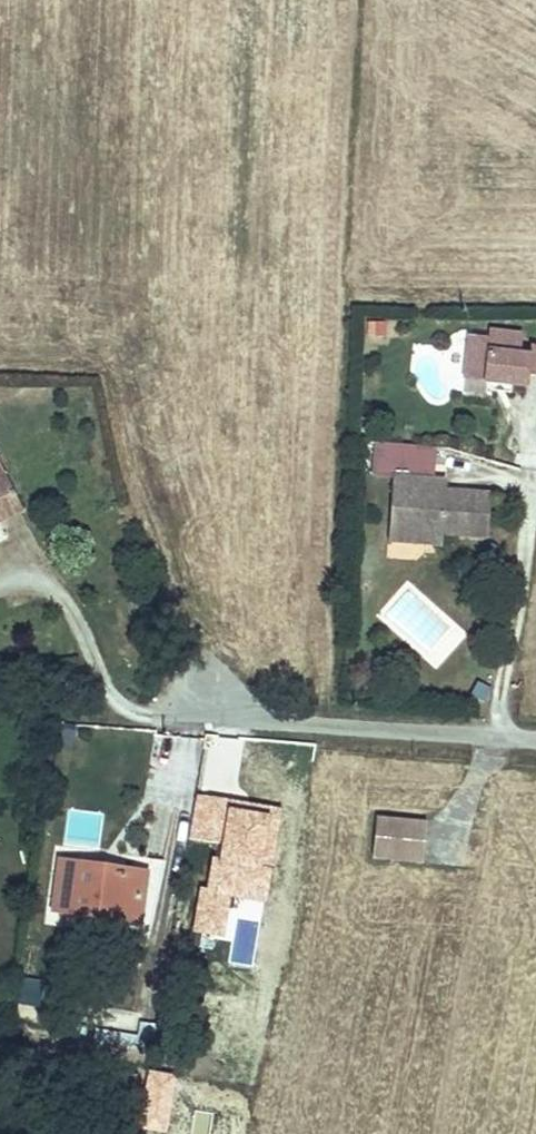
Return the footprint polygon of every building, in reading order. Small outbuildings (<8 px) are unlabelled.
[(467,382),(491,384),(495,381),(505,382),(504,385),(513,386),(529,388),(530,376),(535,377),(535,346),(532,346),(531,357),(521,356),(523,336),(489,333),(489,342),(470,341),(467,382)] [(494,393),(512,395),(513,386),(504,385),(505,382),(495,381),(491,384),(485,384),(494,393)] [(416,548),(445,551),(446,537),(490,540),(495,490),(448,486),(447,496),(432,494),(435,461),(397,458),(391,530),(418,532),(416,548)] [(448,486),(450,463),(435,461),(432,494),(447,496),(448,486)] [(25,513),(7,475),(0,478),(0,526),(25,513)] [(391,530),(389,545),(416,548),(418,532),(391,530)] [(428,826),(379,821),(375,857),(424,862),(428,826)] [(64,866),(57,909),(101,915),(110,872),(64,866)] [(110,872),(101,915),(140,920),(145,877),(110,872)] [(21,977),(18,1005),(42,1007),(45,979),(21,977)] [(150,1072),(141,1127),(167,1131),(177,1079),(150,1072)] [(122,1080),(120,1104),(135,1105),(138,1082),(122,1080)]
